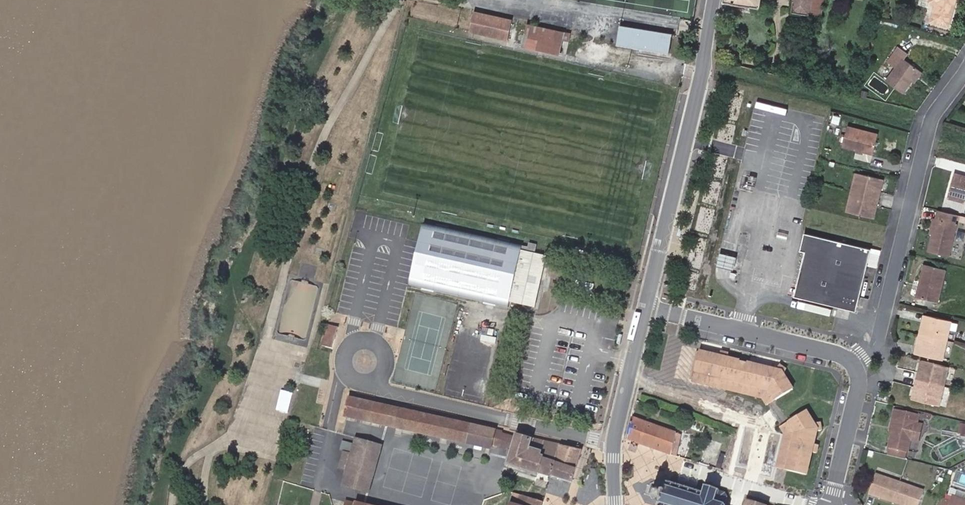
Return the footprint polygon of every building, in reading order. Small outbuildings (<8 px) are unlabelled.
[(811,9),(812,0),(792,0),(790,9),(810,13),(811,9)] [(827,0),(812,0),(811,9),(825,12),(827,0)] [(938,8),(934,23),(952,27),(958,0),(933,0),(933,2),(939,3),(942,4),(941,9),(938,8)] [(471,29),(509,38),(513,20),(475,11),(471,29)] [(524,38),(562,46),(564,39),(570,40),(571,33),(527,23),(524,38)] [(671,34),(619,25),(616,44),(668,53),(671,34)] [(560,54),(562,46),(524,38),(522,46),(560,54)] [(914,78),(922,68),(905,55),(910,48),(904,44),(893,58),(899,62),(889,75),(906,88),(914,78)] [(926,70),(922,68),(914,78),(917,81),(926,70)] [(856,148),(864,150),(874,153),(879,134),(849,126),(844,145),(856,148)] [(853,192),(880,198),(885,179),(858,173),(853,192)] [(756,178),(743,174),(739,188),(752,191),(756,178)] [(949,192),(964,196),(964,178),(953,176),(949,192)] [(876,218),(880,198),(853,192),(849,211),(876,218)] [(949,192),(948,197),(964,201),(964,199),(964,196),(949,192)] [(940,209),(937,220),(934,235),(929,252),(949,257),(957,224),(955,223),(957,218),(964,220),(964,215),(940,209)] [(523,246),(426,225),(411,285),(509,306),(510,301),(536,306),(540,284),(536,283),(538,276),(542,277),(546,255),(536,253),(537,246),(528,244),(528,246),(523,246)] [(872,248),(806,232),(801,250),(806,251),(802,268),(807,269),(800,297),(857,310),(868,265),(871,252),(881,255),(882,250),(872,247),(872,248)] [(719,268),(732,271),(735,271),(739,255),(723,250),(719,268)] [(881,255),(871,252),(868,265),(877,267),(881,255)] [(938,303),(946,270),(925,266),(917,298),(938,303)] [(796,295),(800,297),(807,269),(802,268),(796,295)] [(920,334),(946,341),(951,322),(925,315),(920,334)] [(329,351),(335,330),(324,327),(318,348),(329,351)] [(942,359),(946,341),(920,334),(915,353),(942,359)] [(723,355),(703,350),(696,380),(721,386),(723,376),(772,389),(778,399),(795,390),(786,374),(790,371),(782,365),(781,369),(731,357),(732,352),(724,350),(723,355)] [(943,385),(948,365),(921,358),(916,379),(943,385)] [(723,376),(721,386),(766,397),(772,389),(723,376)] [(938,406),(943,385),(916,379),(911,399),(938,406)] [(778,399),(772,389),(766,397),(769,403),(778,399)] [(504,431),(351,396),(346,417),(492,450),(493,446),(500,447),(503,432),(504,431)] [(789,421),(796,435),(788,473),(808,478),(813,455),(816,455),(819,447),(815,446),(817,435),(821,435),(820,427),(816,429),(807,411),(789,421)] [(909,444),(912,430),(916,416),(894,411),(892,418),(895,419),(892,431),(887,447),(907,452),(909,444)] [(677,433),(634,418),(629,439),(671,454),(676,435),(677,433)] [(781,426),(787,436),(779,471),(788,473),(796,435),(789,421),(781,426)] [(919,432),(912,430),(909,444),(916,446),(919,432)] [(503,432),(500,447),(511,450),(515,435),(503,432)] [(572,482),(582,450),(559,444),(558,450),(550,447),(551,442),(530,437),(530,438),(516,434),(515,435),(511,450),(507,464),(539,474),(539,473),(551,476),(572,482)] [(680,436),(676,435),(671,454),(675,455),(680,436)] [(351,453),(347,468),(343,485),(369,493),(383,445),(356,437),(355,442),(351,453)] [(339,450),(344,451),(351,453),(355,442),(342,439),(339,450)] [(721,442),(718,440),(714,452),(727,457),(731,445),(730,445),(721,442)] [(687,449),(680,445),(677,452),(684,456),(687,449)] [(905,460),(907,452),(887,447),(885,455),(905,460)] [(351,453),(344,451),(340,466),(347,468),(351,453)] [(891,502),(898,483),(875,475),(868,494),(891,502)] [(726,493),(706,485),(704,491),(670,481),(668,486),(665,485),(664,489),(656,487),(653,496),(661,498),(660,502),(662,503),(662,504),(726,504),(725,503),(728,496),(726,493)] [(898,483),(891,502),(900,504),(918,504),(922,492),(898,483)] [(953,499),(956,492),(950,490),(948,496),(953,499)] [(964,503),(964,495),(956,492),(953,499),(948,496),(946,496),(944,501),(943,500),(941,504),(964,504),(964,503)] [(543,502),(514,493),(510,504),(542,504),(543,502)]
